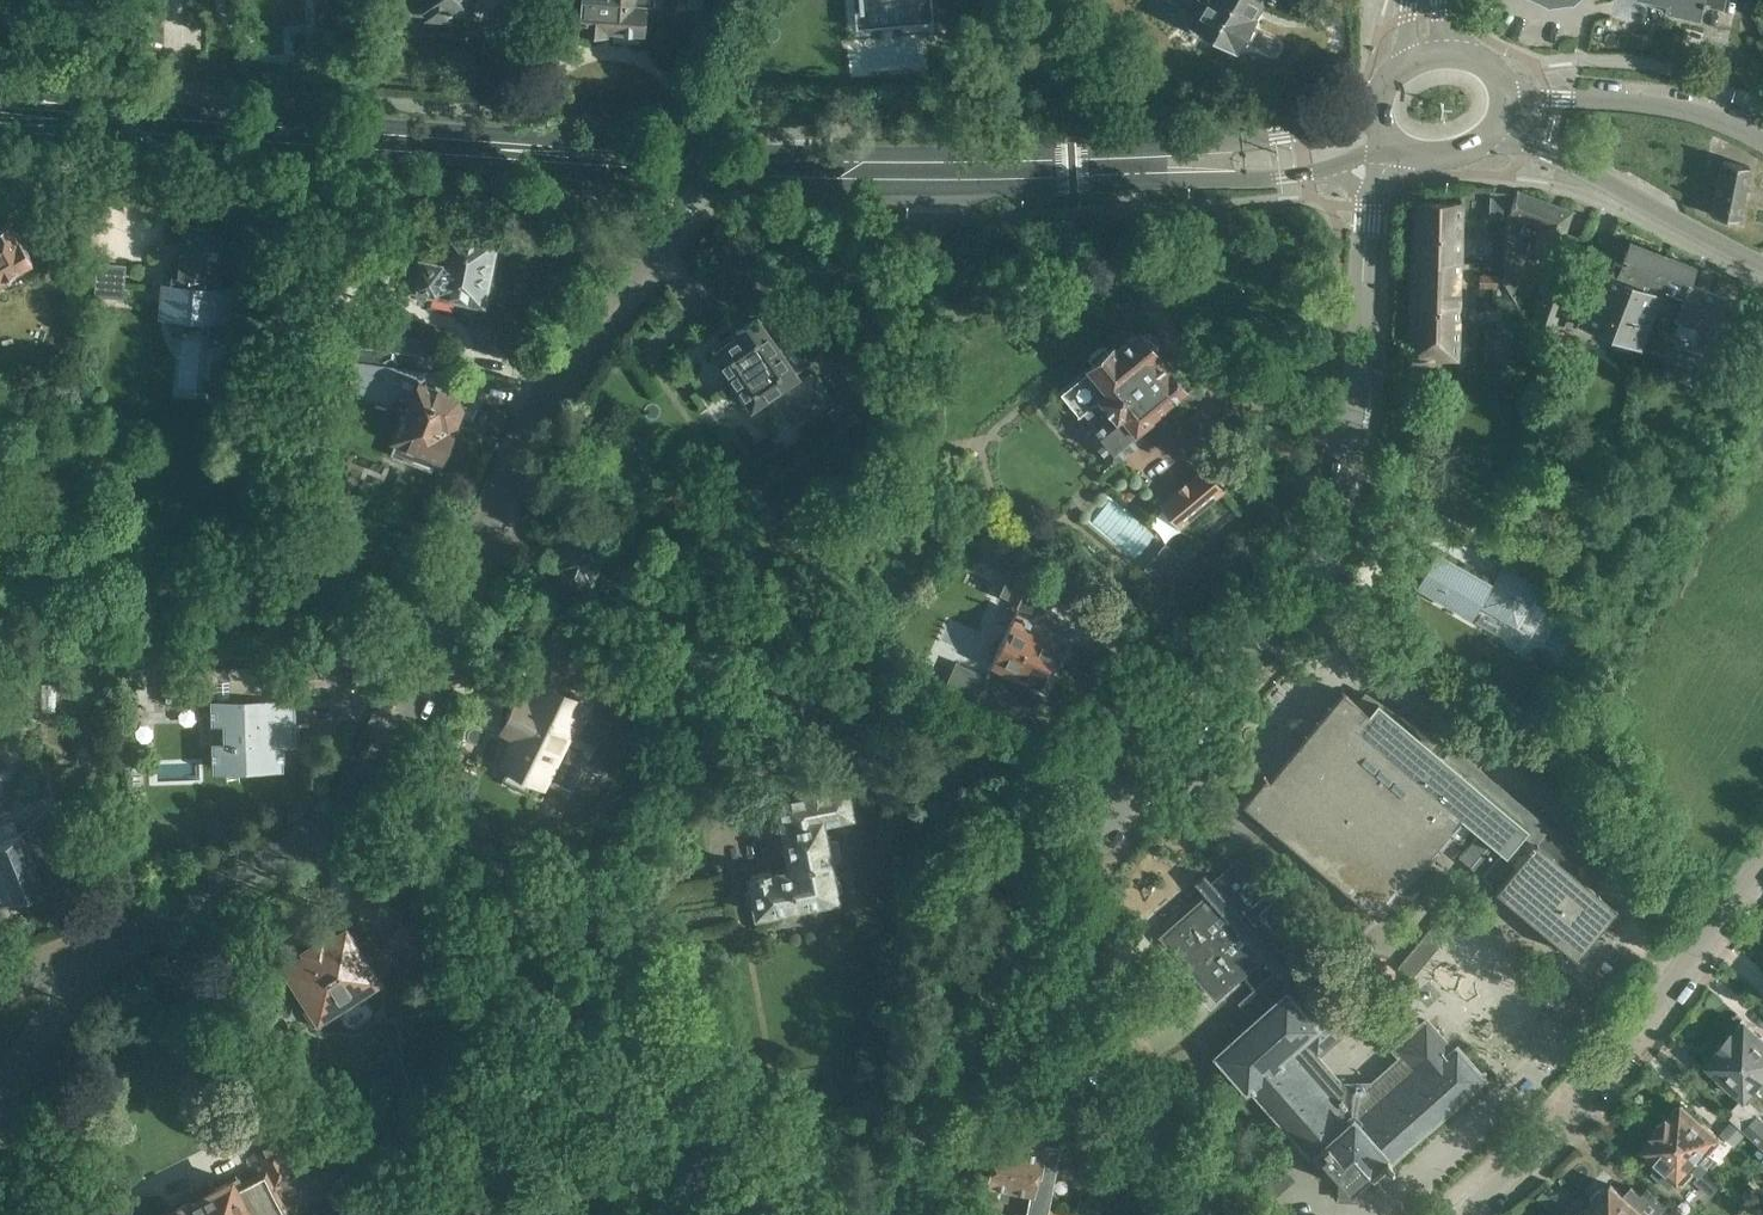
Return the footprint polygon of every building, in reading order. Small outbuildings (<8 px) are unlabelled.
[(411,12),(449,14),(449,8),(453,9),(453,8),(469,9),(470,0),(412,0),(411,12)] [(582,26),(606,28),(606,25),(616,26),(615,37),(640,38),(641,27),(642,28),(644,4),(655,4),(655,0),(584,0),(582,26)] [(861,10),(855,11),(856,28),(908,23),(934,21),(932,0),(860,0),(861,10)] [(1182,6),(1193,12),(1193,13),(1195,22),(1236,45),(1238,41),(1241,43),(1249,41),(1257,28),(1254,20),(1252,18),(1254,14),(1253,13),(1261,0),(1186,0),(1182,6)] [(1664,2),(1665,2),(1663,10),(1698,18),(1701,4),(1721,7),(1722,0),(1665,0),(1664,2)] [(1710,214),(1737,219),(1748,165),(1721,159),(1710,214)] [(1504,191),(1489,191),(1488,216),(1501,217),(1504,191)] [(1531,254),(1553,262),(1571,211),(1517,191),(1508,215),(1523,221),(1520,229),(1538,236),(1531,254)] [(1411,258),(1459,259),(1460,202),(1412,201),(1411,258)] [(5,278),(4,277),(33,259),(21,238),(19,239),(9,223),(0,228),(0,282),(5,278)] [(208,342),(233,345),(238,287),(220,285),(221,274),(215,274),(218,235),(208,234),(208,227),(203,226),(201,224),(194,223),(192,225),(187,225),(184,251),(179,250),(178,260),(171,259),(169,274),(171,274),(170,282),(163,281),(161,310),(210,314),(208,342)] [(434,290),(482,300),(495,239),(447,229),(442,252),(434,251),(432,259),(422,257),(423,248),(414,246),(408,278),(416,279),(415,284),(435,288),(434,290)] [(1612,259),(1607,271),(1657,285),(1657,284),(1681,293),(1685,281),(1686,282),(1692,266),(1627,242),(1620,262),(1612,259)] [(1459,259),(1411,258),(1408,357),(1456,359),(1459,259)] [(1657,285),(1607,271),(1606,274),(1596,270),(1578,319),(1636,341),(1652,300),(1654,293),(1657,285)] [(1542,325),(1558,330),(1575,279),(1560,274),(1542,325)] [(1480,278),(1480,288),(1495,288),(1495,278),(1480,278)] [(1654,293),(1652,300),(1674,308),(1673,313),(1680,315),(1674,331),(1722,349),(1727,333),(1714,328),(1726,297),(1686,282),(1685,281),(1681,293),(1657,284),(1657,285),(1654,293)] [(715,349),(712,351),(736,387),(732,389),(743,404),(747,402),(750,407),(784,384),(787,389),(785,391),(802,415),(827,398),(810,374),(798,383),(794,377),(798,374),(795,371),(808,361),(789,333),(775,343),(757,315),(735,330),(737,333),(734,335),(732,332),(713,346),(715,349)] [(434,340),(411,337),(353,331),(351,354),(432,364),(434,340)] [(1090,355),(1094,360),(1090,363),(1091,365),(1060,390),(1079,413),(1084,409),(1096,424),(1087,431),(1112,461),(1142,436),(1136,428),(1152,415),(1151,414),(1166,402),(1165,401),(1183,386),(1170,370),(1168,371),(1154,354),(1157,352),(1154,349),(1157,346),(1158,340),(1151,331),(1145,331),(1142,334),(1139,331),(1116,350),(1113,346),(1109,349),(1104,343),(1090,355)] [(437,454),(441,455),(452,428),(450,427),(460,403),(456,395),(404,375),(407,366),(357,360),(357,362),(354,362),(353,367),(353,371),(354,379),(356,383),(359,387),(362,391),(366,394),(372,397),(377,399),(382,399),(387,398),(392,397),(396,395),(406,399),(405,402),(406,405),(407,407),(409,409),(408,412),(407,411),(406,412),(404,411),(394,436),(396,437),(390,453),(430,469),(437,454)] [(844,400),(829,411),(840,427),(855,416),(844,400)] [(1160,502),(1178,525),(1221,490),(1203,467),(1160,502)] [(1403,508),(1384,500),(1368,538),(1386,546),(1403,508)] [(564,535),(553,568),(560,571),(558,576),(581,585),(583,579),(592,583),(604,550),(564,535)] [(1144,567),(1165,584),(1186,559),(1164,541),(1144,567)] [(1515,624),(1537,587),(1501,567),(1492,583),(1434,550),(1414,583),(1468,614),(1475,602),(1515,624)] [(1013,670),(1040,682),(1049,662),(1057,666),(1064,650),(1056,646),(1058,643),(1030,630),(1046,595),(1078,609),(1083,597),(1051,583),(1049,586),(1006,566),(993,593),(1006,599),(1003,607),(1015,612),(991,664),(1011,674),(1013,670)] [(546,651),(570,687),(594,671),(570,635),(546,651)] [(214,749),(215,768),(277,765),(277,755),(275,755),(274,744),(295,743),(293,698),(258,699),(258,681),(252,681),(252,668),(167,671),(168,698),(212,696),(213,723),(225,722),(225,740),(222,740),(222,742),(213,743),(214,749)] [(544,779),(570,792),(588,756),(561,743),(580,703),(544,685),(532,709),(519,702),(505,730),(519,737),(505,765),(510,767),(504,778),(532,791),(537,780),(542,783),(544,779)] [(1459,815),(1515,862),(1494,888),(1574,955),(1615,906),(1568,867),(1580,852),(1460,753),(1364,693),(1356,702),(1342,690),(1269,778),(1264,775),(1241,803),(1376,915),(1459,815)] [(745,874),(754,915),(837,898),(835,892),(841,887),(838,874),(832,873),(831,867),(836,865),(835,861),(841,856),(838,841),(831,839),(830,835),(824,835),(822,822),(853,816),(847,787),(777,801),(781,824),(779,824),(788,866),(745,874)] [(54,882),(42,853),(65,844),(49,806),(27,824),(29,827),(18,832),(13,819),(0,824),(0,904),(54,882)] [(1453,1049),(1442,1037),(1424,1017),(1389,1047),(1397,1056),(1370,1080),(1341,1081),(1319,1055),(1345,1032),(1274,953),(1299,931),(1238,861),(1213,883),(1208,878),(1200,885),(1201,886),(1200,887),(1208,895),(1175,924),(1176,925),(1172,929),(1171,928),(1162,936),(1215,996),(1225,987),(1224,987),(1228,983),(1229,984),(1261,955),(1276,972),(1242,1003),(1256,1019),(1216,1055),(1246,1088),(1249,1085),(1326,1172),(1330,1169),(1331,1170),(1319,1181),(1325,1188),(1338,1177),(1338,1201),(1359,1201),(1359,1178),(1367,1171),(1371,1175),(1483,1076),(1456,1046),(1453,1049)] [(1469,909),(1455,897),(1397,966),(1411,978),(1469,909)] [(286,967),(321,1020),(380,983),(376,977),(399,962),(402,966),(412,959),(414,963),(428,954),(406,920),(392,929),(395,935),(363,956),(345,928),(324,943),(322,939),(306,949),(308,953),(286,967)] [(1440,955),(1505,1027),(1532,1004),(1467,931),(1440,955)] [(1759,1073),(1762,1076),(1762,1075),(1762,1037),(1745,1021),(1738,1029),(1736,1028),(1724,1041),(1759,1073)] [(1724,1041),(1714,1053),(1715,1054),(1707,1063),(1748,1100),(1758,1089),(1762,1094),(1762,1093),(1762,1076),(1759,1073),(1724,1041)] [(1762,1146),(1762,1117),(1742,1098),(1728,1114),(1762,1146)] [(1660,1123),(1707,1166),(1716,1156),(1707,1149),(1719,1135),(1680,1101),(1660,1123)] [(1720,1133),(1735,1145),(1746,1133),(1732,1120),(1720,1133)] [(1707,1166),(1660,1123),(1640,1146),(1658,1162),(1650,1170),(1668,1186),(1675,1177),(1677,1179),(1689,1166),(1698,1173),(1693,1179),(1709,1193),(1721,1179),(1707,1166)] [(238,1180),(234,1183),(232,1179),(172,1211),(173,1214),(291,1214),(278,1188),(301,1177),(280,1136),(253,1150),(263,1170),(239,1181),(238,1180)] [(994,1142),(987,1183),(988,1184),(986,1195),(1003,1198),(1005,1187),(1031,1192),(1040,1141),(1018,1137),(1016,1146),(994,1142)] [(1599,1214),(1656,1214),(1665,1203),(1647,1187),(1641,1194),(1631,1185),(1623,1194),(1611,1183),(1606,1189),(1604,1187),(1599,1186),(1590,1195),(1591,1201),(1591,1203),(1588,1206),(1599,1214)] [(1073,1205),(1047,1199),(1029,1196),(1026,1214),(1071,1214),(1073,1205)] [(1656,1214),(1682,1214),(1667,1202),(1665,1203),(1656,1214)] [(338,1212),(339,1214),(360,1214),(355,1204),(338,1212)] [(1588,1206),(1587,1205),(1578,1214),(1599,1214),(1588,1206)]
